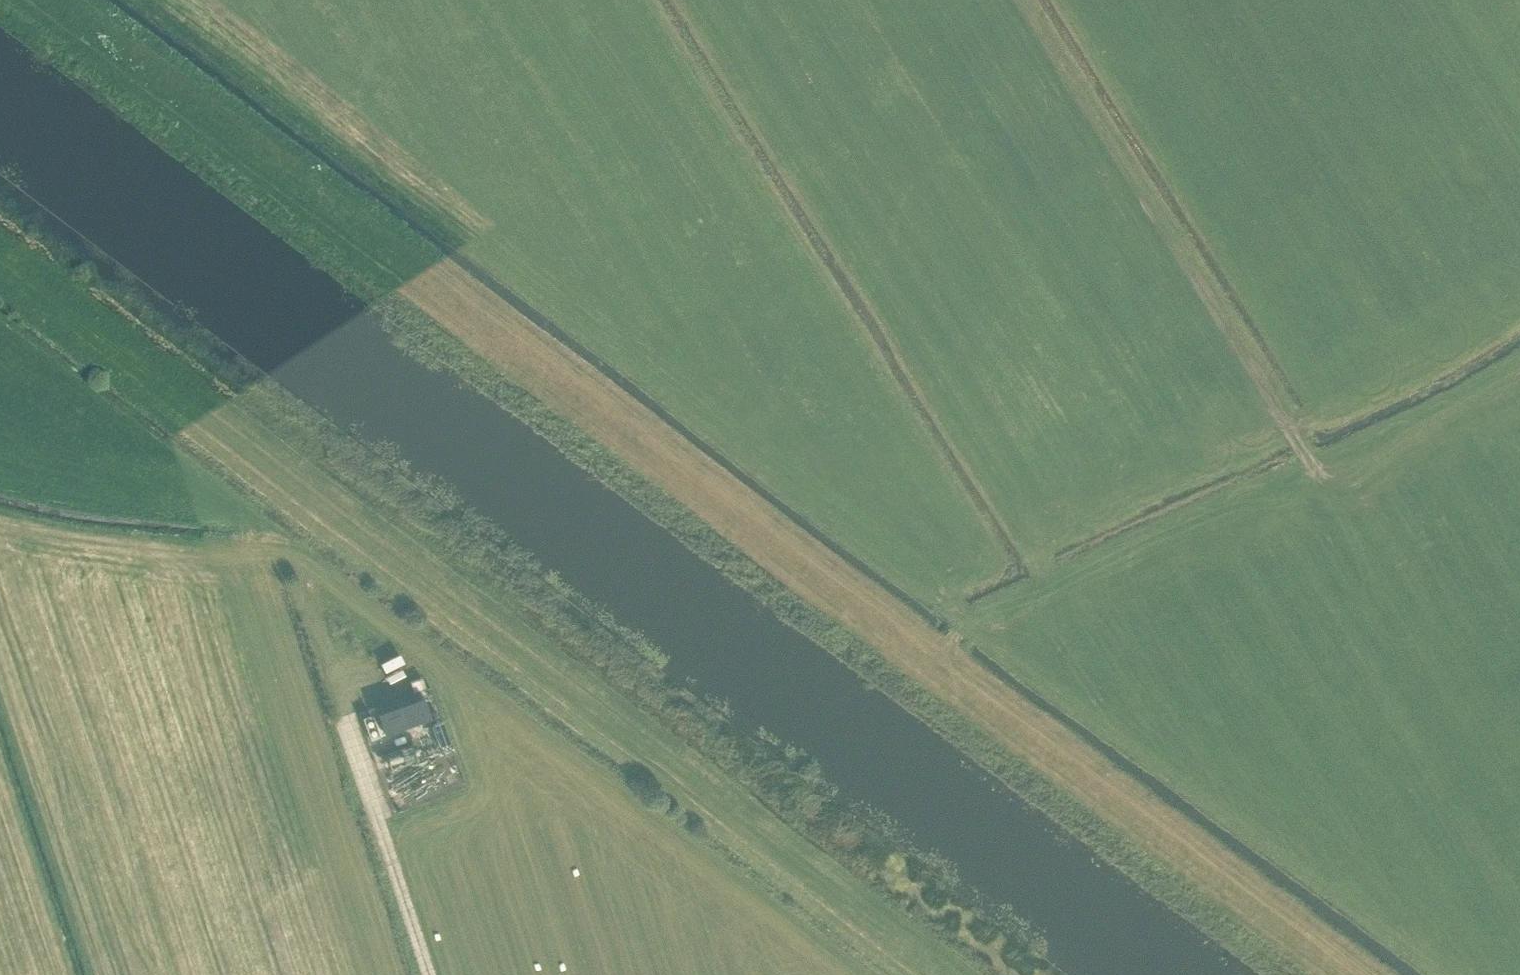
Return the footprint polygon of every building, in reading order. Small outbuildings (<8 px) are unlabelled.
[(383,734),(429,718),(422,697),(376,713),(383,734)]
